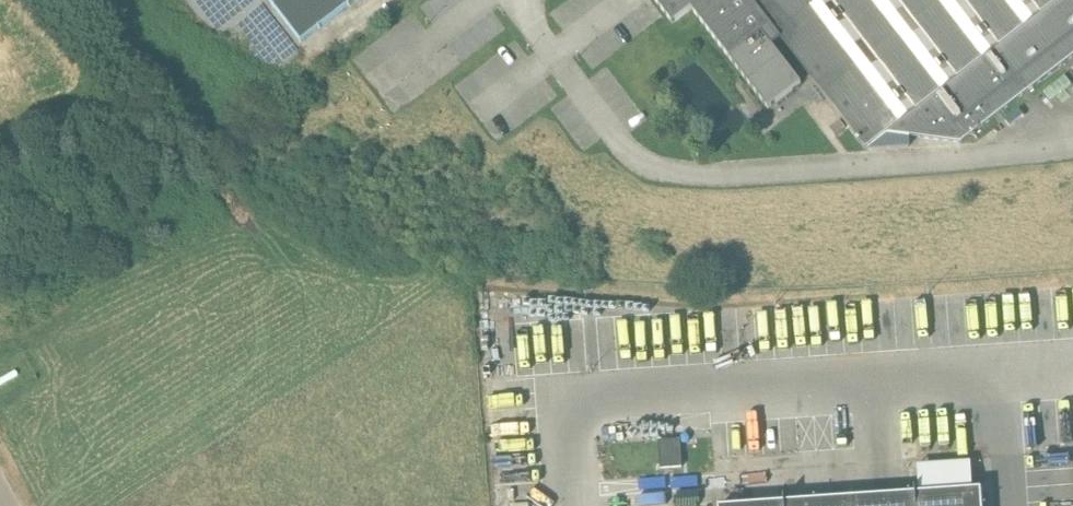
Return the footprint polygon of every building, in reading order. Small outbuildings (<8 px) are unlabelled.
[(301,43),(357,0),(268,0),(301,43)] [(673,24),(691,10),(768,109),(801,84),(777,53),(783,48),(790,57),(866,150),(887,134),(961,143),(1072,57),(1072,0),(654,0),(673,24)] [(830,129),(836,137),(846,129),(840,121),(830,129)] [(680,440),(658,441),(660,469),(682,468),(680,440)] [(982,489),(728,505),(983,505),(982,489)]
